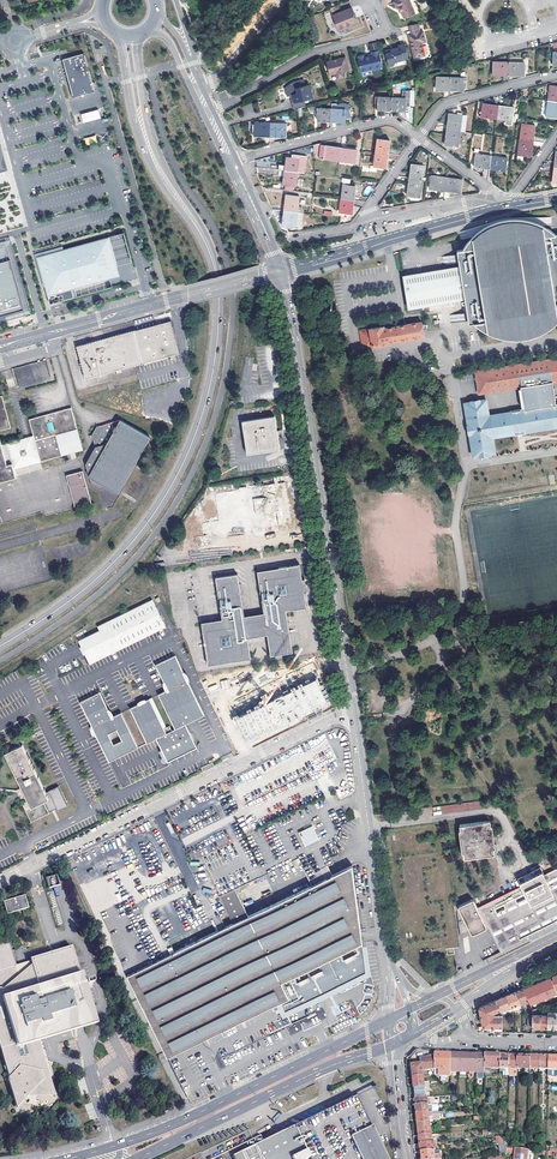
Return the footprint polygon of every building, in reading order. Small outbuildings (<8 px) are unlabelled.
[(409,0),(397,0),(394,1),(396,7),(398,7),(399,11),(401,10),(404,17),(414,13),(409,0)] [(333,16),(339,31),(352,25),(357,23),(351,8),(337,14),(333,16)] [(419,22),(410,25),(412,34),(410,34),(415,57),(425,55),(422,41),(426,40),(423,31),(421,31),(419,22)] [(409,57),(405,43),(398,45),(398,47),(385,50),(389,66),(394,65),(396,61),(409,57)] [(383,66),(379,50),(371,52),(372,54),(364,56),(364,55),(358,56),(358,58),(361,72),(383,66)] [(63,60),(73,96),(93,91),(83,54),(63,60)] [(348,70),(345,57),(327,62),(330,74),(337,72),(338,78),(344,77),(343,71),(348,70)] [(509,74),(509,61),(493,61),(492,74),(509,74)] [(509,74),(524,74),(524,61),(509,61),(509,74)] [(450,90),(450,77),(437,77),(436,90),(450,90)] [(464,90),(465,78),(450,77),(450,90),(464,90)] [(289,93),(295,92),(296,98),(294,99),(297,109),(309,106),(307,99),(316,96),(312,84),(308,85),(307,79),(295,81),(287,86),(289,93)] [(548,100),(556,101),(556,85),(550,84),(548,100)] [(378,109),(392,109),(392,97),(378,97),(378,109)] [(392,97),(392,109),(405,110),(405,97),(392,97)] [(556,116),(556,101),(548,100),(546,115),(556,116)] [(337,108),(331,108),(331,121),(345,121),(345,118),(349,118),(348,110),(349,105),(348,105),(348,104),(347,104),(346,103),(345,103),(344,103),(343,103),(342,103),(340,103),(339,103),(338,104),(337,104),(337,108)] [(481,116),(497,118),(499,105),(483,103),(481,116)] [(514,108),(499,105),(497,118),(506,120),(505,124),(512,125),(512,121),(514,108)] [(319,108),(318,121),(331,121),(331,108),(319,108)] [(101,118),(98,109),(81,114),(83,123),(101,118)] [(450,114),(447,129),(459,131),(461,115),(450,114)] [(271,136),(271,123),(256,123),(255,136),(271,136)] [(271,123),(271,136),(286,137),(287,124),(271,123)] [(521,139),(533,141),(535,124),(523,123),(521,139)] [(458,146),(459,131),(447,129),(445,145),(458,146)] [(95,135),(84,138),(86,145),(97,142),(95,135)] [(378,138),(376,152),(388,154),(390,140),(378,138)] [(533,141),(521,139),(518,159),(522,160),(523,155),(531,156),(533,141)] [(314,145),(314,154),(321,153),(322,144),(322,143),(314,145)] [(327,145),(325,158),(340,160),(341,147),(327,145)] [(341,147),(340,160),(355,163),(357,149),(341,147)] [(377,166),(386,167),(388,154),(376,152),(374,165),(377,166)] [(490,168),(492,155),(477,153),(475,166),(490,168)] [(293,156),(292,157),(299,158),(298,172),(304,173),(305,156),(294,154),(293,155),(293,156)] [(506,171),(508,157),(492,155),(490,168),(506,171)] [(286,171),(298,172),(299,158),(292,157),(287,157),(286,171)] [(424,165),(412,164),(410,178),(423,179),(424,165)] [(298,172),(286,171),(284,184),(287,185),(294,185),(296,186),(298,172)] [(431,176),(430,189),(445,191),(447,178),(431,176)] [(423,179),(410,178),(408,191),(420,193),(421,193),(423,179)] [(462,180),(447,178),(445,191),(461,192),(462,180)] [(354,200),(356,186),(344,184),(342,199),(354,200)] [(300,197),(287,195),(285,210),(298,212),(300,197)] [(354,200),(342,199),(340,212),(353,213),(354,200)] [(298,212),(285,210),(283,226),(296,228),(298,212)] [(546,237),(545,234),(550,226),(547,224),(540,222),(532,220),(517,219),(505,221),(493,226),(486,231),(481,235),(478,238),(485,243),(486,247),(468,250),(459,252),(459,255),(461,263),(461,268),(405,278),(411,309),(467,299),(469,313),(470,321),(470,324),(477,323),(486,322),(487,326),(485,329),(493,334),(501,337),(511,338),(520,339),(531,337),(539,336),(547,333),(556,328),(556,327),(556,236),(546,237)] [(546,237),(556,236),(556,230),(554,228),(550,226),(545,234),(546,237)] [(45,286),(47,295),(56,293),(57,296),(62,294),(64,299),(74,297),(72,289),(111,278),(117,266),(109,236),(63,249),(36,256),(45,286)] [(471,247),(468,250),(486,247),(485,243),(478,238),(475,241),(472,244),(471,247)] [(25,316),(5,243),(0,244),(0,249),(1,249),(19,313),(0,318),(0,323),(25,316)] [(36,256),(63,249),(62,246),(34,253),(44,286),(45,286),(36,256)] [(0,249),(0,318),(19,313),(1,249),(0,249)] [(444,266),(461,263),(459,255),(442,258),(444,266)] [(452,315),(453,323),(470,321),(469,313),(452,315)] [(171,322),(77,348),(86,380),(180,354),(171,322)] [(384,326),(360,330),(362,345),(372,344),(372,345),(373,345),(373,346),(386,344),(386,343),(387,342),(424,336),(421,322),(384,328),(384,326)] [(277,327),(268,329),(271,344),(280,343),(277,327)] [(475,372),(479,393),(520,387),(524,410),(520,410),(519,410),(511,411),(511,412),(488,415),(486,399),(480,400),(480,399),(470,400),(470,402),(464,403),(468,425),(467,425),(469,434),(470,433),(470,435),(468,435),(469,439),(470,439),(474,456),(479,455),(479,457),(489,455),(489,454),(495,453),(492,437),(500,435),(500,437),(507,436),(507,434),(515,433),(516,435),(524,433),(524,432),(532,430),(532,432),(539,431),(538,429),(547,428),(548,430),(555,429),(555,427),(556,426),(556,404),(555,405),(551,382),(556,381),(556,359),(475,372)] [(46,361),(12,371),(17,390),(51,380),(46,361)] [(11,430),(2,397),(0,398),(0,433),(11,430)] [(33,437),(39,458),(41,463),(78,453),(83,452),(71,410),(29,421),(33,437)] [(243,422),(247,455),(281,450),(278,432),(276,417),(243,422)] [(117,493),(150,439),(122,422),(97,428),(93,435),(95,448),(86,463),(91,485),(99,490),(107,487),(117,493)] [(2,446),(4,454),(14,452),(16,462),(7,464),(7,467),(12,466),(39,458),(33,437),(2,446)] [(151,439),(150,439),(117,493),(118,494),(151,439)] [(7,464),(4,454),(2,446),(0,440),(0,483),(16,479),(12,466),(7,467),(7,464)] [(82,470),(66,475),(74,507),(91,503),(82,470)] [(203,537),(292,524),(286,482),(276,484),(215,493),(218,519),(202,522),(203,537)] [(556,496),(556,488),(514,496),(515,503),(556,496)] [(301,564),(258,570),(264,612),(268,633),(271,654),(293,650),(286,609),(308,605),(306,596),(308,596),(307,590),(305,590),(301,564)] [(243,615),(237,574),(217,577),(223,618),(203,621),(208,664),(249,657),(246,636),(243,615)] [(79,641),(90,663),(165,627),(152,600),(98,626),(100,630),(79,641)] [(268,633),(264,612),(243,615),(246,636),(268,633)] [(175,728),(185,723),(204,714),(176,655),(157,664),(168,689),(159,693),(175,728)] [(138,674),(157,664),(155,661),(136,670),(138,674)] [(197,746),(185,723),(175,728),(159,693),(168,689),(157,664),(138,674),(89,697),(84,700),(81,701),(110,760),(156,737),(168,761),(197,746)] [(272,700),(235,718),(246,740),(327,700),(316,678),(290,691),(294,699),(276,708),(272,700)] [(220,681),(222,690),(229,688),(227,680),(220,681)] [(216,684),(208,687),(211,694),(219,691),(216,684)] [(294,699),(290,691),(272,700),(276,708),(294,699)] [(305,712),(309,719),(322,713),(320,708),(316,710),(314,707),(305,712)] [(45,794),(21,746),(4,755),(22,791),(27,800),(29,804),(24,806),(31,823),(49,814),(49,813),(57,810),(58,812),(68,808),(58,787),(48,792),(49,793),(45,794)] [(202,768),(203,772),(214,766),(212,763),(202,768)] [(27,800),(22,791),(17,793),(22,803),(27,800)] [(487,821),(461,825),(460,825),(459,826),(459,827),(463,856),(463,857),(464,857),(464,858),(465,858),(466,858),(492,855),(492,854),(493,854),(494,854),(494,853),(494,852),(494,851),(490,824),(490,823),(490,822),(489,822),(489,821),(488,821),(487,821)] [(298,833),(305,847),(319,840),(312,826),(298,833)] [(362,929),(353,864),(338,872),(249,916),(235,889),(220,897),(233,924),(130,977),(169,1056),(214,1035),(281,1002),(285,1009),(319,992),(324,992),(329,989),(335,986),(337,982),(364,969),(362,964),(366,962),(362,929)] [(521,883),(544,871),(542,867),(519,879),(521,883)] [(521,883),(523,885),(480,907),(501,951),(527,938),(529,937),(554,924),(556,923),(556,868),(545,874),(544,871),(521,883)] [(49,888),(61,885),(57,874),(46,877),(49,888)] [(23,904),(19,896),(2,905),(5,912),(23,904)] [(476,901),(472,899),(457,907),(461,936),(470,931),(472,933),(474,933),(487,927),(487,923),(476,901)] [(19,1106),(55,1095),(39,1039),(92,1022),(71,951),(17,967),(8,938),(0,940),(0,1043),(19,1106)] [(489,959),(501,953),(498,948),(486,953),(489,959)] [(524,989),(529,1000),(530,1004),(556,993),(556,992),(556,989),(551,977),(549,978),(540,981),(531,985),(524,989)] [(357,987),(320,999),(328,1022),(336,1020),(335,1015),(341,1013),(338,1005),(362,997),(361,993),(359,994),(357,987)] [(515,992),(520,1003),(522,1006),(523,1005),(522,1003),(529,1000),(524,989),(517,991),(515,992)] [(507,996),(512,1007),(520,1003),(515,992),(510,994),(507,996)] [(512,1007),(507,996),(502,998),(496,1001),(501,1011),(512,1007)] [(486,1027),(495,1027),(502,1027),(503,1016),(501,1011),(496,1001),(488,1004),(480,1008),(483,1026),(477,1027),(478,1032),(486,1033),(486,1027)] [(533,1019),(533,1028),(547,1028),(548,1016),(548,1015),(537,1015),(537,1009),(533,1010),(532,1019),(533,1019)] [(303,1030),(321,1024),(318,1014),(300,1020),(303,1030)] [(547,1028),(556,1028),(556,1016),(548,1016),(547,1028)] [(450,1076),(450,1075),(450,1055),(442,1054),(434,1054),(434,1057),(434,1069),(434,1070),(439,1069),(439,1076),(450,1076)] [(450,1055),(450,1075),(458,1076),(459,1055),(455,1055),(450,1055)] [(467,1076),(468,1055),(463,1055),(459,1055),(458,1076),(467,1076)] [(476,1076),(476,1055),(472,1055),(468,1055),(467,1076),(476,1076)] [(481,1056),(476,1055),(476,1076),(484,1076),(485,1056),(481,1056)] [(491,1056),(485,1056),(484,1076),(499,1076),(500,1069),(500,1056),(491,1056)] [(504,1056),(500,1056),(500,1069),(509,1070),(509,1056),(504,1056)] [(517,1069),(517,1057),(513,1056),(509,1056),(509,1070),(517,1070),(517,1069)] [(434,1069),(434,1057),(421,1059),(421,1062),(421,1064),(411,1065),(412,1071),(412,1078),(423,1077),(422,1070),(434,1069)] [(529,1069),(530,1057),(523,1057),(517,1057),(517,1069),(521,1069),(521,1072),(524,1072),(524,1076),(529,1076),(529,1069)] [(535,1057),(530,1057),(529,1069),(540,1070),(540,1057),(535,1057)] [(544,1057),(540,1057),(540,1070),(548,1070),(548,1057),(544,1057)] [(555,1058),(548,1057),(548,1070),(548,1076),(553,1076),(553,1071),(556,1071),(556,1058),(555,1058)] [(423,1077),(412,1078),(413,1084),(414,1088),(424,1088),(423,1077)] [(356,1095),(334,1105),(324,1110),(287,1128),(255,1144),(234,1154),(236,1158),(386,1158),(356,1095)] [(424,1098),(415,1099),(415,1103),(415,1106),(428,1105),(433,1105),(433,1102),(428,1103),(428,1102),(430,1102),(430,1099),(427,1099),(427,1098),(424,1098)] [(428,1105),(415,1106),(416,1111),(416,1114),(433,1113),(432,1107),(428,1107),(428,1105)] [(433,1105),(428,1105),(428,1107),(432,1107),(433,1113),(437,1112),(436,1105),(433,1105)] [(433,1113),(416,1114),(417,1119),(417,1123),(430,1122),(432,1121),(441,1121),(440,1112),(437,1112),(433,1113)] [(431,1135),(430,1122),(417,1123),(418,1129),(418,1136),(431,1135)] [(419,1144),(432,1143),(435,1142),(435,1135),(432,1135),(431,1135),(418,1136),(419,1140),(419,1144)] [(433,1151),(432,1143),(419,1144),(420,1148),(420,1152),(433,1151)] [(515,1149),(514,1154),(514,1158),(527,1158),(528,1151),(515,1149)] [(420,1152),(420,1157),(421,1158),(441,1158),(441,1151),(433,1151),(420,1152)]
